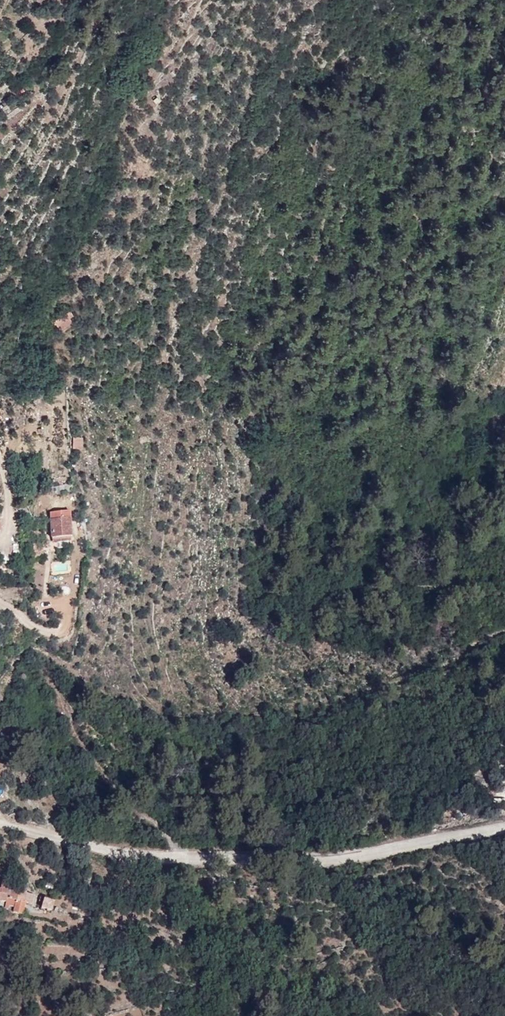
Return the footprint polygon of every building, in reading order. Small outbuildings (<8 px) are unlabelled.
[(414,52),(405,49),(401,58),(410,62),(414,52)] [(72,312),(58,323),(57,323),(65,333),(76,324),(72,319),(75,316),(72,312)] [(368,398),(378,400),(380,386),(371,384),(368,398)] [(85,438),(75,438),(75,449),(85,449),(85,438)] [(53,520),(53,530),(63,530),(63,520),(53,520)] [(44,913),(54,916),(57,906),(46,903),(44,913)]
